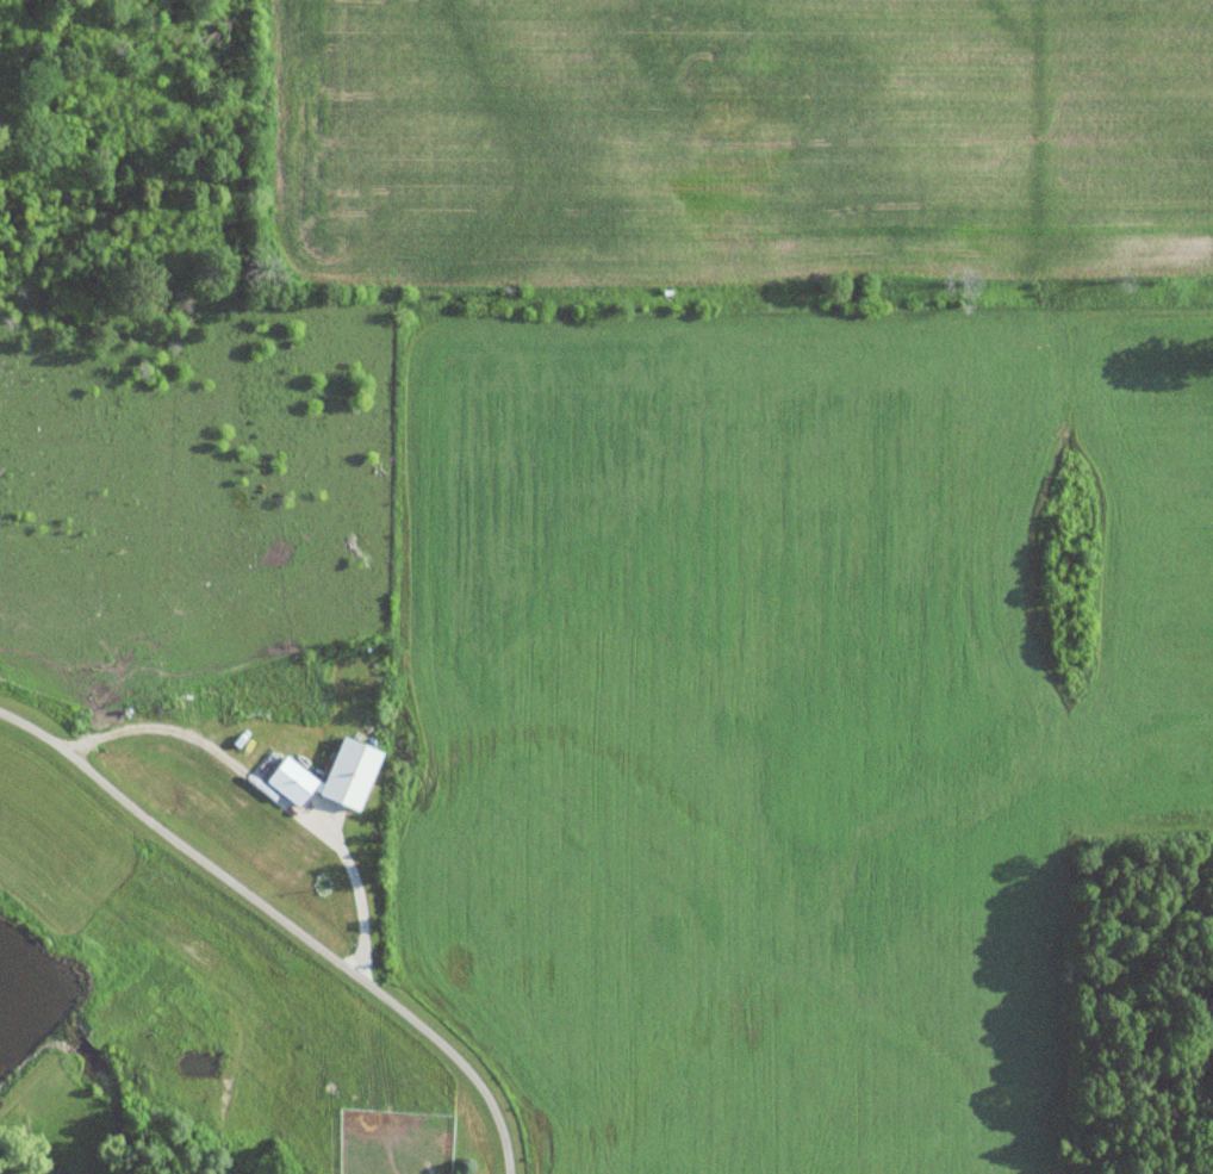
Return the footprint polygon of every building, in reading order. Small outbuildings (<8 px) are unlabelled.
[(379,753),(339,738),(325,775),(319,784),(317,783),(284,759),(281,758),(265,780),(263,785),(297,810),(306,798),(356,817),(379,753)]
